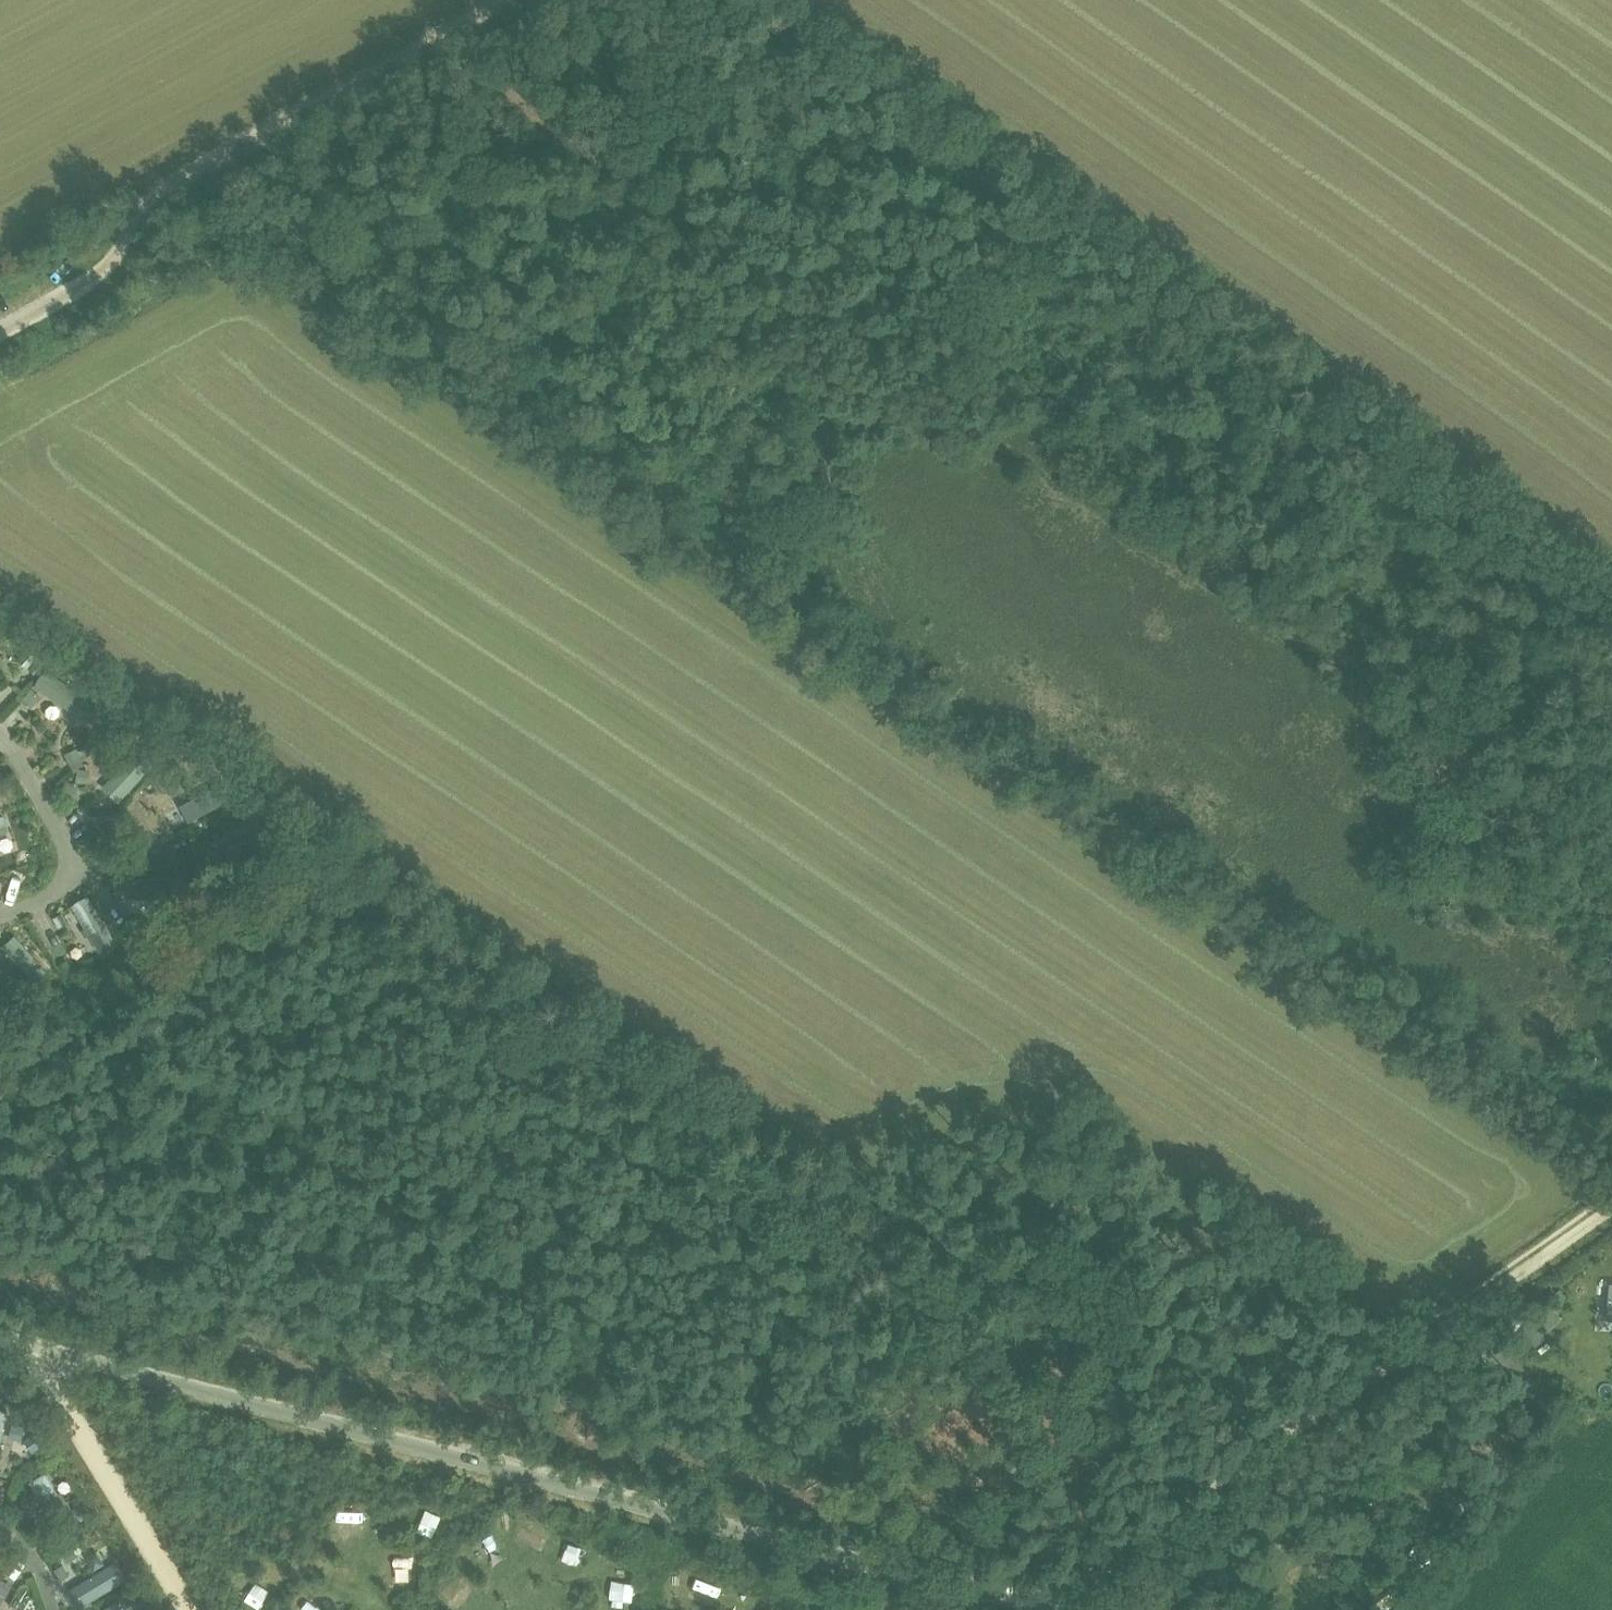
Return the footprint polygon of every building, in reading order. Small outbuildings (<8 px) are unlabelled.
[(85,698),(53,673),(41,688),(73,713),(85,698)] [(162,755),(146,739),(101,785),(116,800),(162,755)] [(193,784),(185,770),(151,791),(159,805),(193,784)] [(10,830),(5,813),(0,815),(0,833),(10,830)] [(167,893),(165,873),(113,878),(115,898),(167,893)] [(113,936),(86,895),(72,904),(98,945),(113,936)] [(45,963),(15,933),(3,946),(33,975),(45,963)] [(1574,1335),(1580,1323),(1566,1316),(1560,1328),(1574,1335)] [(73,1515),(45,1471),(29,1481),(56,1525),(73,1515)] [(111,1576),(76,1552),(66,1567),(101,1591),(111,1576)] [(1231,1574),(1218,1565),(1210,1576),(1223,1585),(1231,1574)] [(116,1600),(103,1609),(123,1609),(116,1600)]
